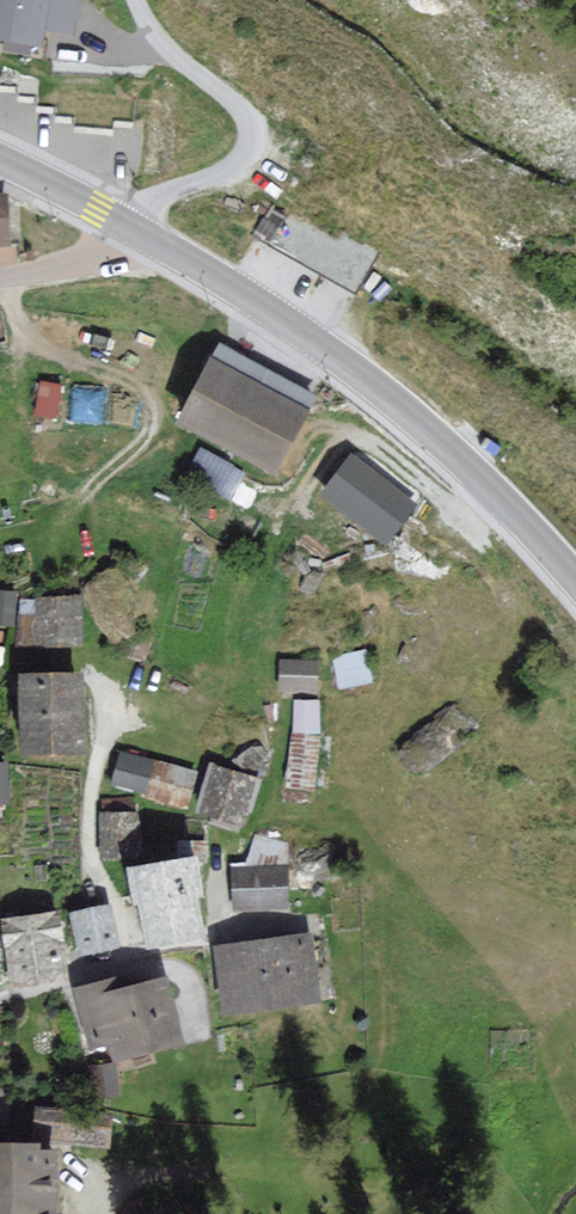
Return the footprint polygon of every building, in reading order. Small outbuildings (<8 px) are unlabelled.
[(39,41),(41,26),(71,30),(75,0),(0,0),(0,35),(39,41)] [(379,249),(273,203),(256,233),(296,256),(340,281),(355,290),(379,249)] [(306,411),(214,363),(205,380),(182,423),(274,472),(306,411)] [(59,412),(59,378),(38,378),(38,411),(59,412)] [(204,444),(189,469),(230,493),(245,469),(204,444)] [(386,487),(350,461),(325,495),(387,540),(412,505),(386,487)] [(320,552),(296,534),(282,553),(306,571),(320,552)] [(13,594),(0,592),(0,623),(9,624),(13,594)] [(78,599),(38,600),(38,645),(78,645),(78,599)] [(143,657),(149,638),(130,632),(124,651),(143,657)] [(370,681),(364,653),(337,659),(342,686),(370,681)] [(317,665),(283,664),(282,688),(316,689),(317,665)] [(79,675),(23,677),(26,751),(81,749),(79,695),(79,675)] [(318,704),(297,703),(295,735),(317,736),(318,704)] [(320,736),(317,736),(295,735),(293,767),(292,787),(317,789),(320,736)] [(159,765),(122,755),(117,770),(114,783),(184,803),(192,774),(159,765)] [(253,779),(219,767),(204,812),(219,817),(239,823),(253,779)] [(138,816),(103,817),(104,835),(105,855),(139,854),(138,816)] [(193,863),(138,872),(141,889),(149,942),(204,933),(193,863)] [(284,871),(236,872),(237,906),(285,905),(285,894),(284,871)] [(116,951),(108,910),(77,916),(79,928),(85,958),(116,951)] [(52,912),(4,920),(14,985),(63,977),(54,927),(52,912)] [(316,994),(305,935),(258,943),(218,951),(229,1010),(316,994)] [(179,1040),(164,981),(126,991),(117,994),(114,981),(73,992),(87,1043),(111,1036),(116,1056),(179,1040)] [(108,1118),(39,1111),(36,1138),(105,1145),(108,1118)] [(0,1153),(0,1213),(52,1213),(55,1155),(0,1153)]
